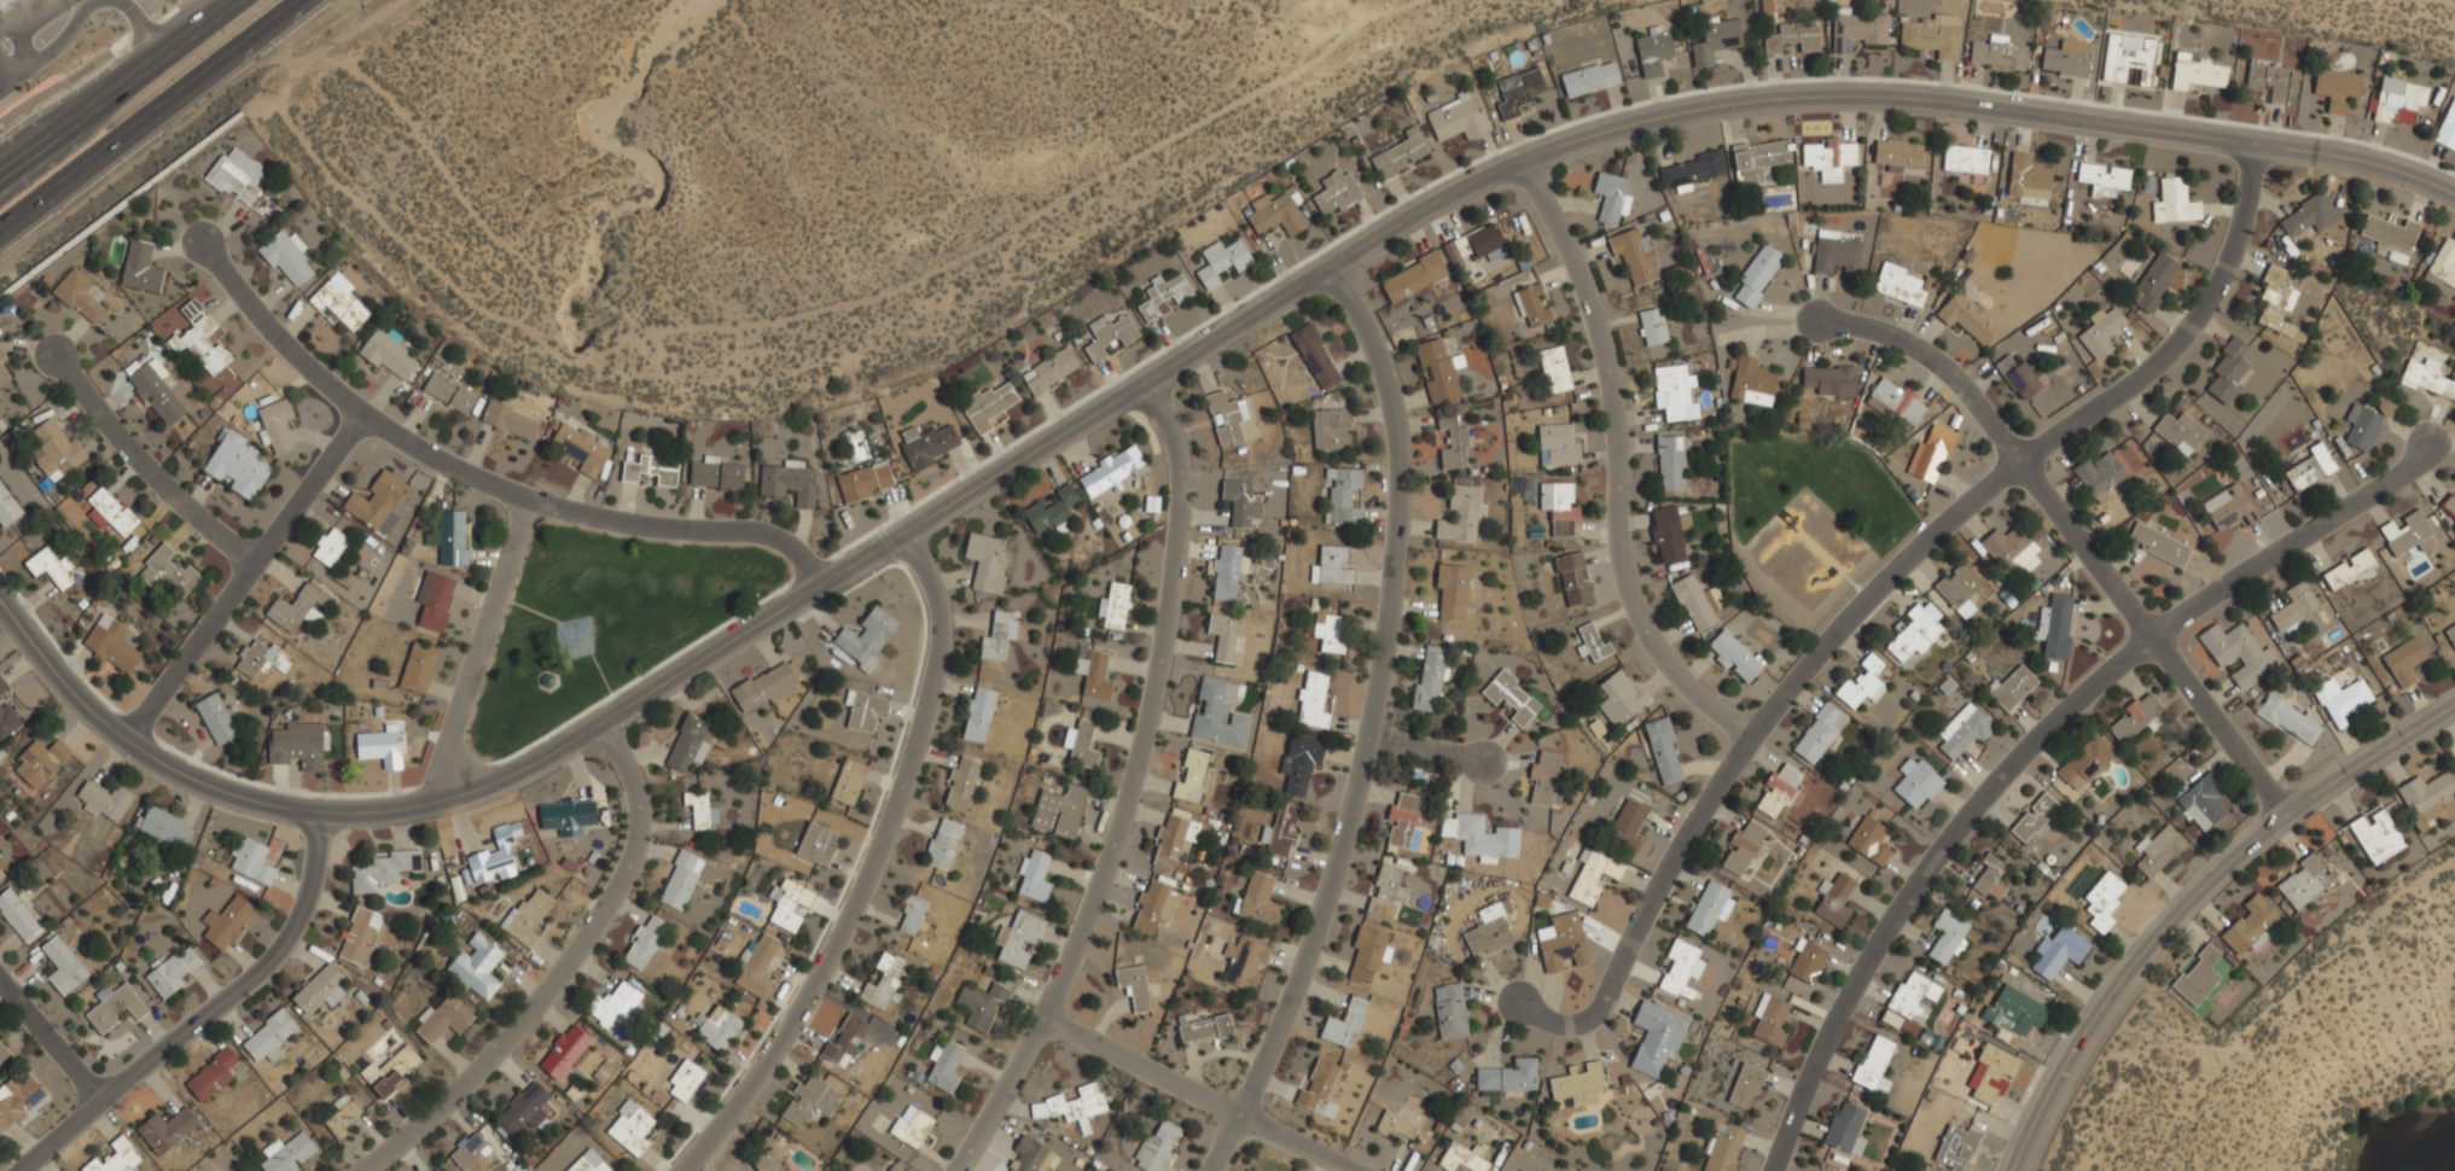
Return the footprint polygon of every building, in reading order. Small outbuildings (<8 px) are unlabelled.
[(15,0),(0,0),(0,11),(15,0)] [(1901,20),(1899,48),(1937,49),(1937,60),(1957,61),(1959,15),(1933,14),(1932,22),(1901,20)] [(1851,54),(1851,39),(1862,39),(1862,45),(1888,44),(1888,15),(1832,15),(1833,55),(1851,54)] [(1691,44),(1694,68),(1714,65),(1712,51),(1742,47),(1738,19),(1703,23),(1705,42),(1691,44)] [(1819,51),(1818,25),(1779,26),(1779,34),(1764,35),(1765,54),(1780,53),(1780,43),(1800,42),(1800,52),(1819,51)] [(1635,38),(1643,80),(1662,76),(1659,59),(1673,57),(1669,31),(1659,33),(1658,27),(1651,28),(1652,35),(1635,38)] [(1971,42),(1969,65),(2025,70),(2027,46),(2008,44),(2008,36),(1989,34),(1988,44),(1971,42)] [(2125,83),(2126,68),(2140,69),(2139,86),(2151,87),(2156,39),(2107,34),(2102,81),(2125,83)] [(2044,48),(2041,72),(2087,77),(2091,42),(2061,39),(2060,50),(2044,48)] [(2226,88),(2228,66),(2209,64),(2209,62),(2190,59),(2190,53),(2175,52),(2171,90),(2186,91),(2187,83),(2226,88)] [(1567,98),(1620,83),(1613,60),(1560,75),(1567,98)] [(2247,89),(2269,91),(2268,104),(2285,105),(2288,67),(2248,64),(2247,89)] [(1546,91),(1538,68),(1497,81),(1503,102),(1496,104),(1502,122),(1520,116),(1517,107),(1532,102),(1531,96),(1546,91)] [(2363,75),(2316,69),(2313,94),(2329,97),(2327,113),(2345,116),(2347,99),(2359,101),(2363,75)] [(2425,85),(2381,77),(2373,120),(2389,123),(2389,120),(2417,125),(2425,85)] [(1425,112),(1437,142),(1463,132),(1467,141),(1492,130),(1483,108),(1477,111),(1468,89),(1456,94),(1458,99),(1425,112)] [(2454,150),(2454,96),(2452,95),(2434,142),(2454,150)] [(1429,155),(1414,125),(1402,131),(1407,139),(1370,158),(1381,180),(1429,155)] [(1842,182),(1842,168),(1856,167),(1856,139),(1802,139),(1803,170),(1817,170),(1819,182),(1842,182)] [(1732,146),(1736,186),(1761,183),(1759,168),(1786,164),(1784,140),(1732,146)] [(1921,170),(1922,141),(1875,140),(1874,169),(1921,170)] [(1985,182),(1989,150),(1945,145),(1943,170),(1974,174),(1974,181),(1985,182)] [(246,208),(271,174),(234,147),(225,159),(220,155),(204,178),(246,208)] [(1721,152),(1657,167),(1663,191),(1726,175),(1721,152)] [(2008,197),(2049,198),(2050,167),(2031,165),(2031,153),(2011,153),(2008,197)] [(2077,183),(2090,185),(2089,197),(2116,199),(2116,190),(2128,191),(2130,168),(2079,164),(2077,183)] [(1322,216),(1362,197),(1350,172),(1342,176),(1339,170),(1320,179),(1325,190),(1312,196),(1322,216)] [(1616,226),(1619,215),(1622,216),(1631,180),(1598,171),(1592,194),(1604,198),(1598,221),(1616,226)] [(2200,202),(2187,202),(2186,177),(2160,177),(2162,202),(2153,202),(2153,222),(2200,221),(2200,202)] [(1256,235),(1280,222),(1288,237),(1307,227),(1287,191),(1269,201),(1266,194),(1250,203),(1254,212),(1246,216),(1256,235)] [(2277,221),(2291,240),(2313,226),(2319,234),(2341,219),(2322,191),(2277,221)] [(2368,216),(2404,229),(2408,221),(2422,227),(2412,255),(2390,246),(2389,250),(2379,246),(2380,243),(2361,235),(2368,216)] [(1508,252),(1495,222),(1453,241),(1461,261),(1483,251),(1488,262),(1508,252)] [(256,249),(271,268),(277,264),(296,289),(315,273),(300,253),(304,250),(285,226),(256,249)] [(1647,235),(1640,238),(1636,228),(1607,239),(1615,262),(1623,260),(1633,286),(1662,278),(1647,235)] [(1827,237),(1827,238),(1816,237),(1813,274),(1858,279),(1862,240),(1827,237)] [(2445,237),(2425,275),(2454,291),(2454,242),(2445,237)] [(159,293),(164,270),(148,266),(153,244),(130,239),(120,284),(159,293)] [(1206,292),(1221,283),(1216,274),(1232,265),(1237,273),(1254,263),(1240,239),(1223,249),(1218,241),(1200,251),(1208,265),(1195,272),(1206,292)] [(1729,297),(1750,310),(1785,256),(1764,243),(1729,297)] [(2181,266),(2158,251),(2128,301),(2151,315),(2181,266)] [(1449,276),(1439,252),(1379,278),(1390,303),(1449,276)] [(1919,308),(1930,278),(1883,262),(1873,292),(1919,308)] [(2298,291),(2281,284),(2287,270),(2270,264),(2257,298),(2265,302),(2257,324),(2292,337),(2296,327),(2285,322),(2298,291)] [(98,302),(105,295),(75,267),(51,292),(71,310),(74,307),(93,325),(107,310),(98,302)] [(308,301),(332,324),(337,318),(352,333),(371,313),(349,293),(354,287),(336,270),(308,301)] [(1169,311),(1164,301),(1172,297),(1176,305),(1193,295),(1182,273),(1164,283),(1161,277),(1143,287),(1150,300),(1137,306),(1146,323),(1169,311)] [(1523,330),(1553,322),(1542,282),(1513,291),(1523,330)] [(2000,330),(1965,286),(1935,311),(1949,330),(1960,321),(1979,346),(2000,330)] [(211,377),(231,361),(209,335),(218,328),(193,298),(179,309),(193,326),(178,338),(175,334),(166,341),(175,352),(184,344),(211,377)] [(2127,322),(2114,307),(2104,314),(2100,309),(2087,319),(2092,325),(2077,337),(2096,362),(2114,348),(2107,338),(2127,322)] [(1666,343),(1662,308),(1637,311),(1642,346),(1666,343)] [(1123,346),(1139,337),(1128,315),(1110,324),(1105,315),(1087,324),(1096,341),(1083,348),(1093,364),(1107,357),(1101,347),(1119,337),(1123,346)] [(1313,322),(1292,332),(1317,392),(1339,383),(1313,322)] [(404,383),(420,361),(375,329),(359,351),(404,383)] [(1415,344),(1430,406),(1460,398),(1445,337),(1415,344)] [(2255,371),(2241,359),(2250,349),(2235,337),(2209,368),(2217,375),(2205,390),(2226,406),(2255,371)] [(1538,351),(1548,394),(1571,389),(1563,346),(1538,351)] [(1020,373),(1032,396),(1080,369),(1067,347),(1020,373)] [(2042,386),(2014,350),(1995,365),(2021,402),(2042,386)] [(1728,398),(1769,408),(1776,373),(1756,368),(1758,359),(1738,355),(1728,398)] [(166,428),(187,411),(167,387),(174,382),(154,356),(127,378),(166,428)] [(2454,393),(2454,382),(2437,377),(2442,363),(2425,357),(2424,365),(2408,360),(2401,383),(2453,400),(2454,393)] [(10,381),(0,360),(0,386),(10,381)] [(1665,421),(1689,420),(1686,365),(1654,367),(1656,394),(1663,392),(1665,421)] [(1856,395),(1856,366),(1800,366),(1800,395),(1856,395)] [(468,414),(477,394),(430,373),(421,393),(468,414)] [(979,437),(993,428),(989,422),(995,419),(997,424),(1004,420),(999,412),(1020,401),(1006,378),(960,405),(979,437)] [(1864,403),(1909,432),(1927,403),(1903,388),(1902,390),(1881,378),(1864,403)] [(1227,402),(1224,391),(1206,395),(1217,449),(1243,443),(1238,419),(1246,416),(1243,398),(1227,402)] [(2367,454),(2396,400),(2381,392),(2372,410),(2355,401),(2344,423),(2352,426),(2344,441),(2367,454)] [(531,443),(540,423),(511,411),(513,407),(490,398),(480,422),(531,443)] [(257,408),(264,430),(258,431),(263,445),(271,443),(274,454),(294,448),(285,421),(294,418),(288,399),(257,408)] [(1313,450),(1351,450),(1350,409),(1311,409),(1313,450)] [(2183,458),(2207,433),(2183,410),(2175,420),(2166,413),(2153,427),(2183,458)] [(1466,468),(1465,449),(1473,449),(1472,426),(1458,426),(1458,413),(1436,414),(1437,431),(1448,431),(1449,448),(1439,448),(1441,470),(1466,468)] [(32,430),(42,444),(30,453),(52,483),(84,460),(52,416),(32,430)] [(582,461),(578,471),(596,480),(610,449),(592,440),(594,436),(561,421),(550,446),(582,461)] [(1907,473),(1933,485),(1956,433),(1930,421),(1907,473)] [(912,473),(935,464),(932,457),(960,446),(950,422),(919,435),(915,426),(900,432),(904,443),(900,444),(912,473)] [(1578,425),(1538,425),(1538,465),(1578,465),(1578,425)] [(228,488),(251,502),(272,466),(255,456),(260,447),(224,426),(216,438),(220,440),(202,471),(220,481),(224,474),(234,480),(228,488)] [(1685,436),(1657,436),(1657,490),(1685,490),(1685,436)] [(2308,449),(2311,456),(2284,473),(2296,494),(2338,470),(2321,442),(2308,449)] [(1088,497),(1111,485),(1113,491),(1127,484),(1125,480),(1147,468),(1134,443),(1076,474),(1088,497)] [(2073,473),(2090,501),(2127,478),(2108,450),(2073,473)] [(677,487),(678,458),(639,456),(639,463),(623,462),(622,482),(637,483),(638,474),(657,475),(657,486),(677,487)] [(760,466),(759,495),(784,496),(784,490),(796,490),(795,509),(814,510),(816,469),(803,468),(804,461),(784,460),(783,466),(760,466)] [(836,476),(843,502),(894,487),(886,461),(836,476)] [(744,464),(690,462),(689,485),(718,486),(718,489),(742,490),(744,464)] [(384,538),(398,517),(390,511),(407,485),(384,468),(363,496),(354,489),(341,508),(384,538)] [(1362,468),(1325,468),(1325,483),(1326,483),(1325,524),(1360,524),(1360,507),(1350,507),(1351,493),(1362,493),(1362,468)] [(1249,529),(1250,515),(1261,517),(1262,482),(1221,480),(1221,502),(1232,502),(1231,528),(1249,529)] [(2,529),(23,513),(0,482),(0,526),(2,529)] [(1040,501),(1022,512),(1037,536),(1074,514),(1069,507),(1080,501),(1069,483),(1054,491),(1059,500),(1045,508),(1040,501)] [(1577,483),(1540,484),(1540,511),(1552,509),(1552,537),(1577,537),(1577,483)] [(2239,532),(2259,520),(2238,483),(2200,503),(2217,534),(2234,524),(2239,532)] [(1477,542),(1478,487),(1450,485),(1449,518),(1436,518),(1435,541),(1477,542)] [(87,514),(100,529),(108,521),(123,538),(141,521),(122,502),(119,505),(101,486),(86,500),(94,508),(87,514)] [(2442,505),(2454,519),(2454,492),(2442,505)] [(1685,561),(1680,532),(1692,530),(1689,512),(1679,514),(1677,505),(1647,511),(1657,566),(1685,561)] [(2421,550),(2436,543),(2419,508),(2402,517),(2407,526),(2397,531),(2392,522),(2379,528),(2393,557),(2418,544),(2421,550)] [(465,511),(440,511),(440,538),(438,538),(438,566),(465,566),(465,511)] [(2181,569),(2192,548),(2136,522),(2125,542),(2181,569)] [(1979,543),(2005,575),(2015,566),(2023,576),(2040,561),(2035,555),(2041,550),(2019,524),(2005,536),(1997,528),(1979,543)] [(328,569),(350,540),(332,526),(310,555),(328,569)] [(1003,540),(968,532),(962,559),(976,561),(970,589),(1001,596),(1006,573),(997,571),(1003,540)] [(175,552),(165,543),(136,574),(158,595),(165,588),(179,601),(202,577),(188,564),(182,571),(169,559),(175,552)] [(23,562),(34,578),(45,571),(61,592),(74,582),(66,571),(72,567),(64,556),(58,561),(47,545),(23,562)] [(1244,548),(1215,546),(1211,600),(1241,601),(1245,557),(1243,557),(1244,548)] [(1355,584),(1355,571),(1344,571),(1345,547),(1315,546),(1315,583),(1355,584)] [(2378,565),(2366,547),(2322,576),(2334,594),(2378,565)] [(1582,552),(1554,558),(1564,607),(1592,602),(1582,552)] [(1984,583),(1962,560),(1933,588),(1964,619),(1976,608),(1967,599),(1984,583)] [(1435,592),(1441,593),(1437,619),(1462,623),(1468,566),(1437,564),(1435,592)] [(415,602),(424,605),(417,627),(442,634),(456,579),(425,571),(415,602)] [(1722,617),(1692,571),(1666,588),(1698,634),(1722,617)] [(2285,592),(2291,602),(2269,616),(2279,633),(2321,607),(2304,579),(2285,592)] [(263,616),(291,635),(302,618),(312,624),(319,613),(312,608),(322,593),(304,581),(290,604),(278,595),(263,616)] [(1124,631),(1130,586),(1106,582),(1100,628),(1124,631)] [(2042,658),(2066,662),(2075,595),(2052,593),(2049,608),(2038,607),(2035,641),(2044,642),(2042,658)] [(1902,664),(1915,649),(1920,654),(1944,629),(1916,604),(1906,616),(1912,621),(1885,648),(1902,664)] [(901,625),(875,605),(854,633),(844,625),(831,643),(866,671),(901,625)] [(129,675),(142,653),(120,639),(127,628),(102,612),(81,646),(129,675)] [(1003,660),(1005,639),(1014,640),(1017,614),(994,612),(991,637),(982,636),(979,658),(1003,660)] [(1240,666),(1245,633),(1234,630),(1237,618),(1209,613),(1205,637),(1217,639),(1214,663),(1240,666)] [(1313,639),(1319,639),(1319,654),(1342,654),(1342,614),(1313,614),(1313,639)] [(1588,653),(1593,663),(1615,653),(1608,641),(1601,645),(1592,623),(1577,629),(1583,643),(1575,647),(1580,658),(1588,653)] [(2198,636),(2218,669),(2238,657),(2244,665),(2229,675),(2240,691),(2281,664),(2269,646),(2261,652),(2242,623),(2223,635),(2216,624),(2198,636)] [(2454,650),(2454,625),(2444,631),(2454,650)] [(1763,665),(1724,628),(1704,648),(1743,687),(1763,665)] [(283,674),(291,660),(255,635),(233,668),(252,682),(266,663),(283,674)] [(2401,689),(2421,677),(2414,665),(2428,657),(2416,636),(2381,656),(2401,689)] [(425,695),(438,649),(411,642),(398,688),(425,695)] [(1413,710),(1439,713),(1449,649),(1421,646),(1413,710)] [(1082,697),(1105,700),(1113,653),(1089,649),(1087,659),(1076,658),(1074,672),(1086,675),(1082,697)] [(1852,710),(1864,695),(1873,703),(1886,686),(1877,678),(1886,666),(1869,653),(1854,671),(1852,671),(1833,694),(1852,710)] [(729,691),(743,713),(768,700),(770,704),(801,687),(785,659),(729,691)] [(2038,682),(2019,664),(1989,695),(2008,713),(2038,682)] [(1605,697),(1595,705),(1613,728),(1650,699),(1622,665),(1596,686),(1605,697)] [(1496,709),(1503,701),(1514,711),(1507,718),(1520,729),(1542,705),(1502,669),(1479,693),(1496,709)] [(1328,675),(1304,671),(1295,724),(1327,729),(1330,715),(1321,713),(1328,675)] [(1244,748),(1250,716),(1237,713),(1241,683),(1200,676),(1195,701),(1205,704),(1203,715),(1193,713),(1188,739),(1244,748)] [(2331,694),(2326,683),(2314,688),(2334,730),(2357,720),(2352,710),(2373,700),(2362,678),(2331,694)] [(0,679),(0,697),(8,691),(0,679)] [(983,745),(997,693),(976,686),(960,739),(983,745)] [(889,699),(855,691),(845,728),(869,734),(875,712),(884,715),(889,699)] [(2106,729),(2124,746),(2163,707),(2145,691),(2106,729)] [(194,703),(214,746),(238,735),(219,692),(194,703)] [(2309,748),(2323,728),(2269,692),(2255,712),(2309,748)] [(22,726),(0,697),(0,742),(22,726)] [(1788,748),(1811,765),(1849,720),(1826,701),(1788,748)] [(1950,761),(1970,741),(1976,747),(1995,727),(1968,701),(1938,734),(1945,741),(1938,748),(1950,761)] [(664,764),(685,773),(690,762),(699,767),(711,738),(704,734),(709,722),(686,712),(664,764)] [(1660,787),(1685,780),(1666,717),(1644,723),(1660,787)] [(1095,770),(1100,752),(1089,748),(1095,723),(1080,718),(1076,732),(1067,729),(1063,747),(1071,750),(1067,763),(1095,770)] [(268,762),(301,762),(301,774),(324,774),(324,724),(268,724),(268,762)] [(382,759),(383,770),(400,770),(398,732),(355,733),(356,759),(382,759)] [(2054,771),(2075,793),(2117,753),(2096,732),(2054,771)] [(1284,794),(1303,799),(1313,763),(1321,765),(1327,742),(1290,733),(1279,774),(1288,775),(1284,794)] [(10,765),(34,791),(71,753),(56,738),(46,747),(37,739),(10,765)] [(1199,803),(1210,753),(1185,747),(1174,798),(1199,803)] [(1565,756),(1540,751),(1537,764),(1534,763),(1526,804),(1555,809),(1565,756)] [(1904,779),(1892,791),(1916,812),(1945,782),(1914,753),(1897,771),(1904,779)] [(967,814),(979,762),(955,756),(943,808),(967,814)] [(867,767),(845,758),(830,798),(851,806),(867,767)] [(1802,790),(1796,786),(1803,775),(1782,761),(1751,806),(1772,820),(1780,808),(1787,812),(1802,790)] [(2419,775),(2397,788),(2413,816),(2454,792),(2454,782),(2448,770),(2424,784),(2419,775)] [(2175,800),(2201,833),(2228,811),(2215,796),(2223,790),(2209,771),(2175,800)] [(114,827),(134,797),(116,783),(109,794),(87,779),(74,799),(114,827)] [(1029,828),(1074,840),(1088,788),(1067,782),(1064,796),(1040,790),(1029,828)] [(706,792),(683,792),(683,806),(694,806),(694,829),(719,829),(719,808),(706,808),(706,792)] [(1420,797),(1396,792),(1385,845),(1424,854),(1429,831),(1414,827),(1420,797)] [(2059,808),(2044,792),(2008,829),(2023,844),(2059,808)] [(1646,808),(1627,798),(1605,843),(1633,856),(1641,838),(1634,834),(1646,808)] [(592,800),(539,803),(541,838),(593,834),(592,800)] [(1261,843),(1268,845),(1267,854),(1290,860),(1302,809),(1279,803),(1273,828),(1264,827),(1261,843)] [(194,826),(145,804),(134,829),(184,851),(194,826)] [(2372,866),(2405,847),(2381,805),(2368,813),(2373,822),(2366,826),(2361,817),(2348,824),(2372,866)] [(1198,825),(1167,814),(1151,857),(1175,867),(1181,852),(1187,855),(1198,825)] [(1518,829),(1494,828),(1494,832),(1483,832),(1483,815),(1443,814),(1442,839),(1464,840),(1464,856),(1479,856),(1479,861),(1517,862),(1518,829)] [(1889,829),(1867,814),(1845,844),(1879,868),(1892,849),(1880,840),(1889,829)] [(924,863),(947,872),(964,827),(941,817),(924,863)] [(1717,868),(1739,881),(1752,858),(1759,863),(1767,850),(1759,845),(1767,832),(1746,820),(1717,868)] [(466,857),(473,885),(518,873),(510,844),(522,840),(517,821),(490,828),(496,849),(466,857)] [(796,855),(826,868),(840,835),(809,822),(796,855)] [(2142,857),(2134,864),(2149,881),(2188,845),(2169,823),(2149,841),(2146,838),(2134,847),(2142,857)] [(268,889),(278,866),(262,860),(267,847),(239,835),(225,870),(268,889)] [(1565,897),(1592,908),(1604,879),(1616,885),(1625,864),(1587,847),(1565,897)] [(683,911),(704,860),(679,849),(658,902),(683,911)] [(1045,903),(1051,884),(1042,881),(1049,855),(1026,849),(1013,893),(1045,903)] [(376,893),(376,884),(397,884),(397,874),(420,874),(420,851),(388,851),(388,857),(372,857),(372,867),(351,867),(351,893),(376,893)] [(1980,862),(1986,868),(1972,885),(1995,904),(2008,889),(1997,880),(2007,868),(1989,852),(1980,862)] [(2297,912),(2335,881),(2312,852),(2298,864),(2301,867),(2276,887),(2297,912)] [(1403,870),(1381,863),(1366,911),(1392,920),(1402,889),(1398,887),(1403,870)] [(1275,879),(1250,870),(1237,917),(1275,928),(1281,907),(1268,903),(1275,879)] [(2128,887),(2108,870),(2083,898),(2092,905),(2083,915),(2104,933),(2114,921),(2105,913),(2128,887)] [(1813,914),(1840,930),(1851,910),(1842,905),(1855,881),(1839,873),(1833,885),(1823,879),(1816,892),(1822,897),(1813,914)] [(769,921),(785,927),(793,907),(808,911),(816,891),(783,878),(776,895),(779,896),(769,921)] [(1733,905),(1726,902),(1732,891),(1709,879),(1682,927),(1704,939),(1716,917),(1724,921),(1733,905)] [(1169,922),(1181,893),(1147,880),(1128,930),(1151,939),(1159,919),(1169,922)] [(524,946),(557,903),(533,885),(501,930),(524,946)] [(23,944),(42,927),(10,886),(0,894),(0,916),(23,944)] [(2220,938),(2239,957),(2248,948),(2252,952),(2285,917),(2258,890),(2242,906),(2247,910),(2220,938)] [(209,927),(202,937),(222,954),(256,909),(237,893),(220,915),(211,909),(202,921),(209,927)] [(895,928),(912,937),(929,903),(911,895),(895,928)] [(1476,911),(1482,925),(1461,933),(1471,959),(1514,940),(1499,902),(1476,911)] [(333,955),(362,967),(384,916),(355,904),(333,955)] [(1932,926),(1942,933),(1927,956),(1947,968),(1973,927),(1943,908),(1932,926)] [(1046,919),(1017,909),(1011,928),(1001,925),(994,945),(1002,948),(997,962),(1025,971),(1031,954),(1020,951),(1024,942),(1037,946),(1046,919)] [(1549,916),(1551,928),(1535,931),(1543,974),(1589,966),(1578,911),(1549,916)] [(669,926),(646,913),(619,960),(642,973),(669,926)] [(1389,936),(1362,926),(1344,978),(1371,988),(1389,936)] [(2044,938),(2034,952),(2040,957),(2030,969),(2049,983),(2066,960),(2076,967),(2092,946),(2064,926),(2050,943),(2044,938)] [(779,942),(756,931),(732,985),(763,998),(773,978),(764,974),(779,942)] [(472,944),(481,933),(508,955),(493,974),(506,984),(491,1002),(452,971),(466,952),(475,960),(481,951),(472,944)] [(46,978),(62,998),(89,975),(57,934),(37,949),(56,971),(46,978)] [(1255,992),(1270,946),(1239,936),(1235,946),(1227,944),(1222,955),(1231,957),(1223,983),(1255,992)] [(1691,975),(1694,977),(1704,950),(1674,939),(1657,989),(1692,1002),(1695,991),(1687,988),(1691,975)] [(1811,986),(1829,951),(1804,939),(1787,974),(1811,986)] [(2221,978),(2209,968),(2222,953),(2210,943),(2171,987),(2194,1007),(2221,978)] [(144,978),(162,1000),(204,966),(186,944),(144,978)] [(907,961),(884,950),(872,975),(869,974),(859,1000),(883,1012),(907,961)] [(345,994),(337,985),(345,977),(328,961),(290,1000),(307,1016),(322,1001),(330,1008),(345,994)] [(1131,1013),(1148,1012),(1144,966),(1113,969),(1116,990),(1129,989),(1131,1013)] [(1880,1023),(1916,1039),(1930,1009),(1921,1006),(1931,983),(1904,969),(1880,1023)] [(642,995),(621,980),(609,998),(599,991),(583,1015),(606,1031),(613,1020),(621,1026),(642,995)] [(85,1016),(100,1036),(129,1013),(135,1021),(149,1012),(126,983),(114,992),(107,985),(94,995),(101,1003),(85,1016)] [(962,1025),(988,1036),(1008,989),(991,983),(987,994),(962,984),(954,1006),(968,1012),(962,1025)] [(1983,1019),(2023,1038),(2030,1025),(2038,1030),(2049,1007),(2001,983),(1983,1019)] [(1432,986),(1438,1041),(1467,1038),(1462,984),(1432,986)] [(456,1036),(477,1014),(453,990),(413,1030),(429,1047),(448,1027),(456,1036)] [(1326,1014),(1317,1039),(1351,1050),(1368,1002),(1349,995),(1340,1019),(1326,1014)] [(1778,1048),(1793,1004),(1763,995),(1749,1037),(1778,1048)] [(1628,1070),(1664,1082),(1687,1016),(1640,1000),(1631,1026),(1642,1030),(1628,1070)] [(693,1031),(719,1054),(745,1025),(719,1002),(693,1031)] [(297,1029),(283,1009),(239,1043),(255,1064),(264,1056),(272,1064),(284,1054),(277,1044),(297,1029)] [(824,1059),(847,1068),(866,1021),(843,1012),(824,1059)] [(1229,1014),(1204,1018),(1204,1013),(1176,1016),(1181,1045),(1233,1038),(1229,1014)] [(593,1042),(574,1024),(536,1064),(555,1082),(593,1042)] [(1893,1042),(1868,1035),(1854,1084),(1881,1093),(1884,1083),(1881,1083),(1893,1042)] [(960,1074),(952,1071),(962,1047),(944,1039),(925,1083),(952,1095),(960,1074)] [(2023,1061),(1985,1042),(1976,1061),(1985,1067),(1970,1096),(1990,1107),(2006,1077),(2012,1080),(2023,1061)] [(10,1054),(0,1043),(0,1062),(10,1054)] [(379,1071),(371,1062),(359,1074),(384,1100),(421,1061),(405,1044),(379,1071)] [(238,1061),(227,1048),(182,1084),(199,1105),(233,1077),(228,1071),(238,1061)] [(1295,1103),(1314,1112),(1319,1101),(1325,1103),(1340,1067),(1315,1056),(1295,1103)] [(706,1073),(685,1059),(663,1089),(685,1105),(706,1073)] [(1513,1070),(1476,1070),(1476,1097),(1500,1097),(1500,1090),(1536,1090),(1536,1059),(1513,1059),(1513,1070)] [(1567,1066),(1569,1076),(1548,1078),(1552,1101),(1569,1099),(1571,1107),(1596,1105),(1594,1091),(1605,1090),(1600,1061),(1567,1066)] [(1764,1070),(1740,1062),(1728,1103),(1752,1111),(1764,1070)] [(48,1097),(30,1076),(19,1084),(13,1077),(0,1088),(0,1138),(48,1097)] [(813,1108),(826,1117),(840,1094),(811,1076),(805,1085),(801,1083),(779,1117),(799,1130),(813,1108)] [(549,1096),(531,1079),(493,1118),(511,1136),(524,1123),(533,1130),(547,1115),(539,1107),(549,1096)] [(1088,1115),(1103,1115),(1101,1091),(1030,1096),(1031,1118),(1064,1115),(1064,1123),(1080,1122),(1081,1135),(1089,1134),(1088,1115)] [(337,1141),(355,1128),(349,1120),(362,1112),(348,1093),(328,1107),(333,1113),(322,1122),(337,1141)] [(604,1131),(636,1158),(652,1140),(644,1132),(655,1120),(630,1100),(604,1131)] [(1822,1144),(1858,1157),(1866,1138),(1857,1136),(1866,1109),(1838,1100),(1822,1144)] [(915,1152),(936,1123),(908,1103),(888,1132),(915,1152)] [(156,1113),(135,1129),(157,1157),(198,1123),(185,1106),(164,1123),(156,1113)] [(1375,1131),(1412,1144),(1419,1123),(1383,1111),(1375,1131)] [(1147,1132),(1130,1164),(1145,1170),(1163,1170),(1183,1130),(1162,1119),(1153,1135),(1147,1132)] [(1745,1130),(1717,1120),(1700,1170),(1704,1170),(1731,1170),(1745,1130)] [(1979,1136),(1949,1123),(1933,1160),(1958,1170),(1965,1170),(1979,1136)] [(278,1137),(261,1150),(268,1159),(258,1166),(262,1170),(294,1170),(319,1152),(303,1131),(284,1146),(278,1137)] [(462,1170),(467,1170),(490,1148),(472,1131),(447,1157),(462,1170)] [(144,1163),(121,1135),(109,1146),(115,1153),(103,1164),(95,1157),(78,1170),(133,1170),(144,1163)] [(1053,1149),(1024,1135),(1005,1170),(1042,1170),(1053,1149)] [(1490,1164),(1452,1141),(1437,1165),(1448,1170),(1457,1170),(1460,1166),(1467,1170),(1486,1170),(1490,1164)] [(752,1157),(758,1170),(786,1170),(776,1147),(752,1157)] [(589,1148),(566,1170),(612,1170),(589,1148)] [(885,1163),(880,1170),(900,1170),(885,1163)]
